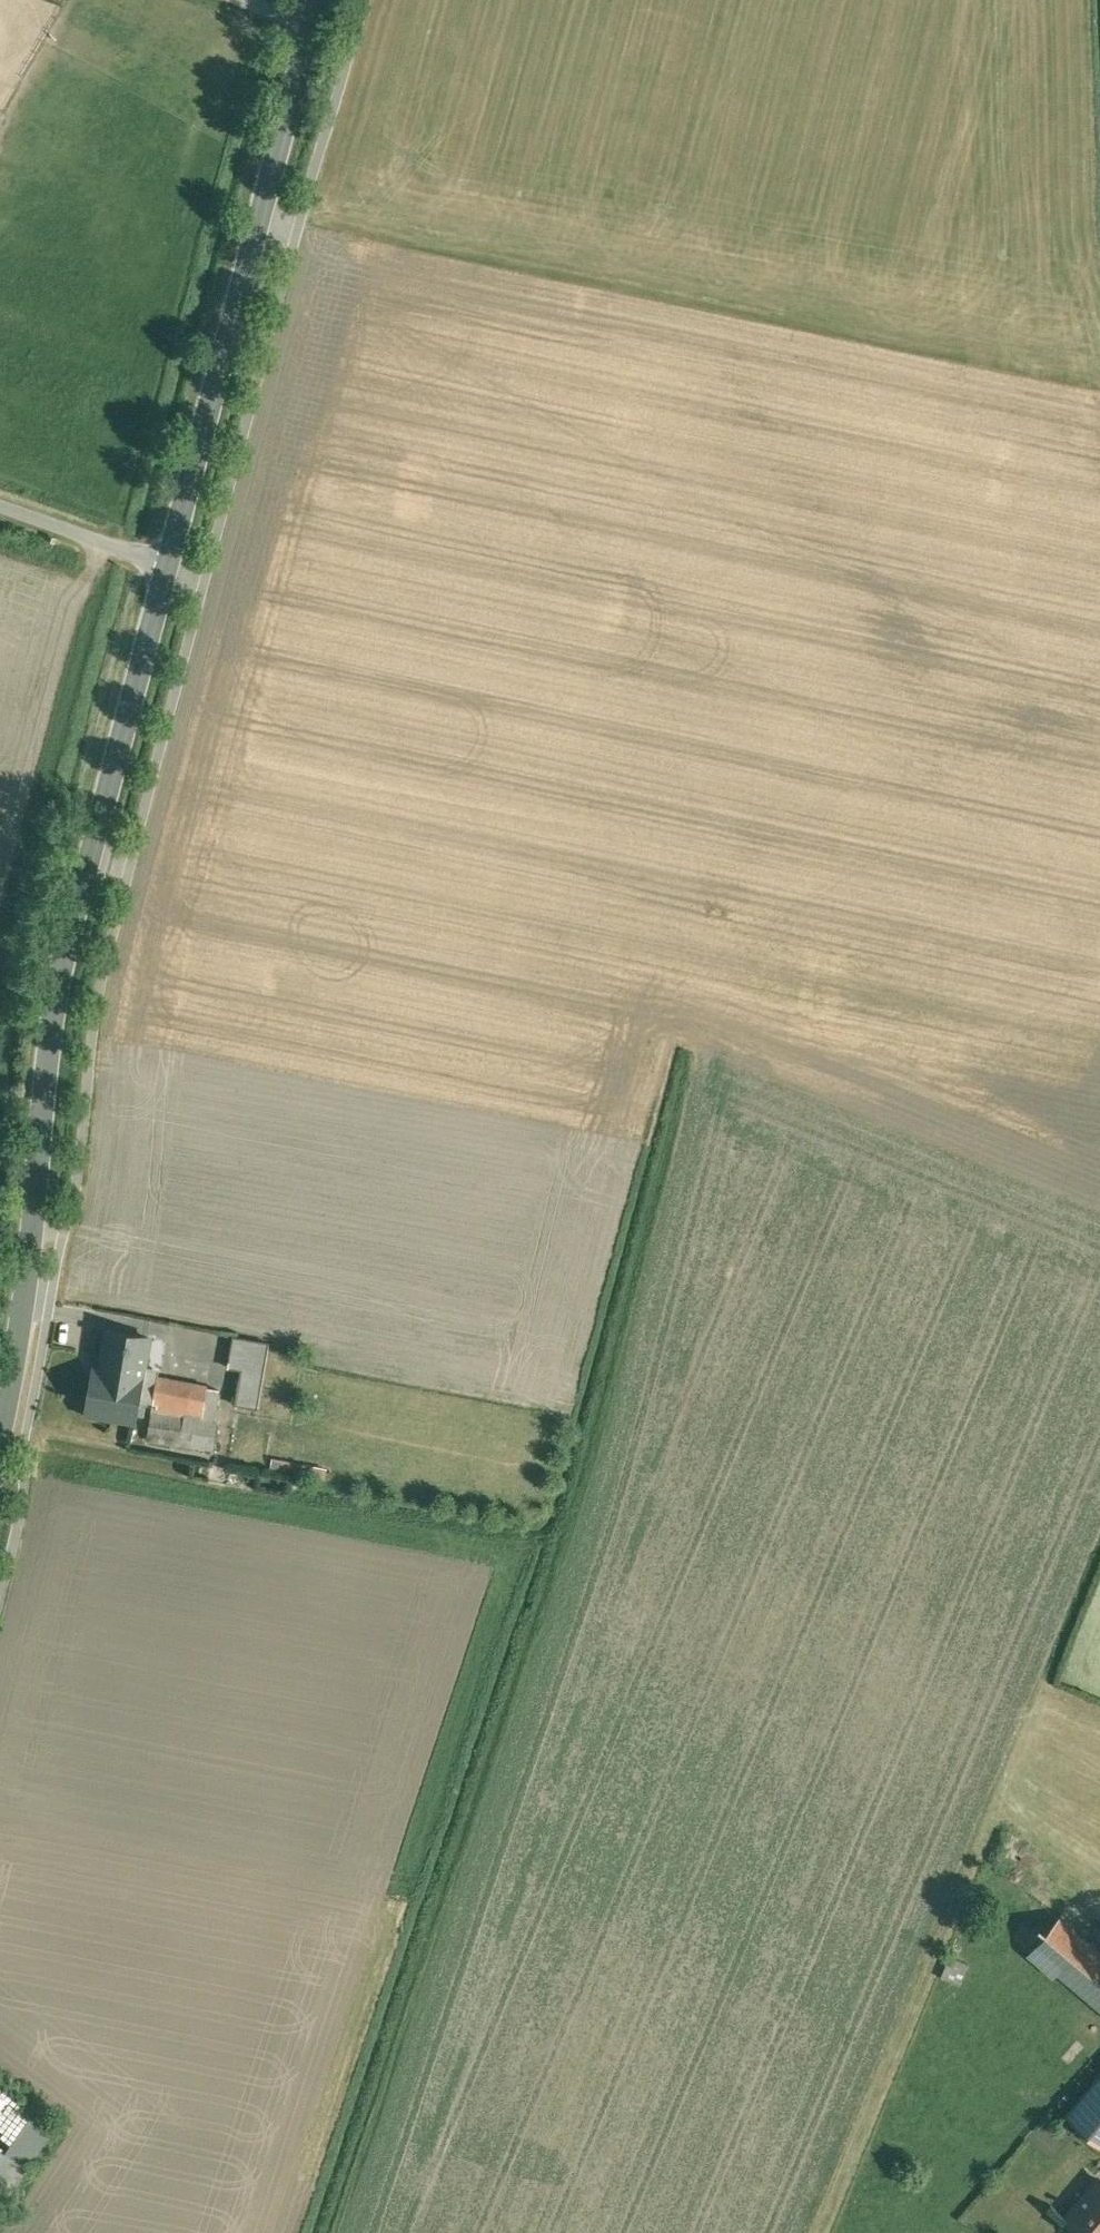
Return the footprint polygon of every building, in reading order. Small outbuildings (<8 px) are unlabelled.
[(149,1337),(108,1330),(99,1381),(94,1380),(89,1412),(116,1417),(117,1411),(134,1414),(133,1420),(135,1420),(138,1402),(153,1404),(158,1377),(152,1376),(153,1367),(144,1365),(149,1337)] [(269,1343),(234,1336),(229,1367),(242,1369),(236,1405),(258,1409),(269,1343)] [(208,1387),(158,1377),(153,1404),(153,1406),(202,1416),(208,1387)] [(1059,1918),(1029,1954),(1056,1976),(1060,1971),(1099,2005),(1099,1953),(1059,1918)] [(969,1964),(951,1957),(942,1978),(961,1985),(969,1964)] [(1096,2082),(1096,2081),(1067,2116),(1099,2144),(1099,2077),(1096,2082)] [(1099,2179),(1066,2218),(1084,2232),(1099,2232),(1099,2179)]
